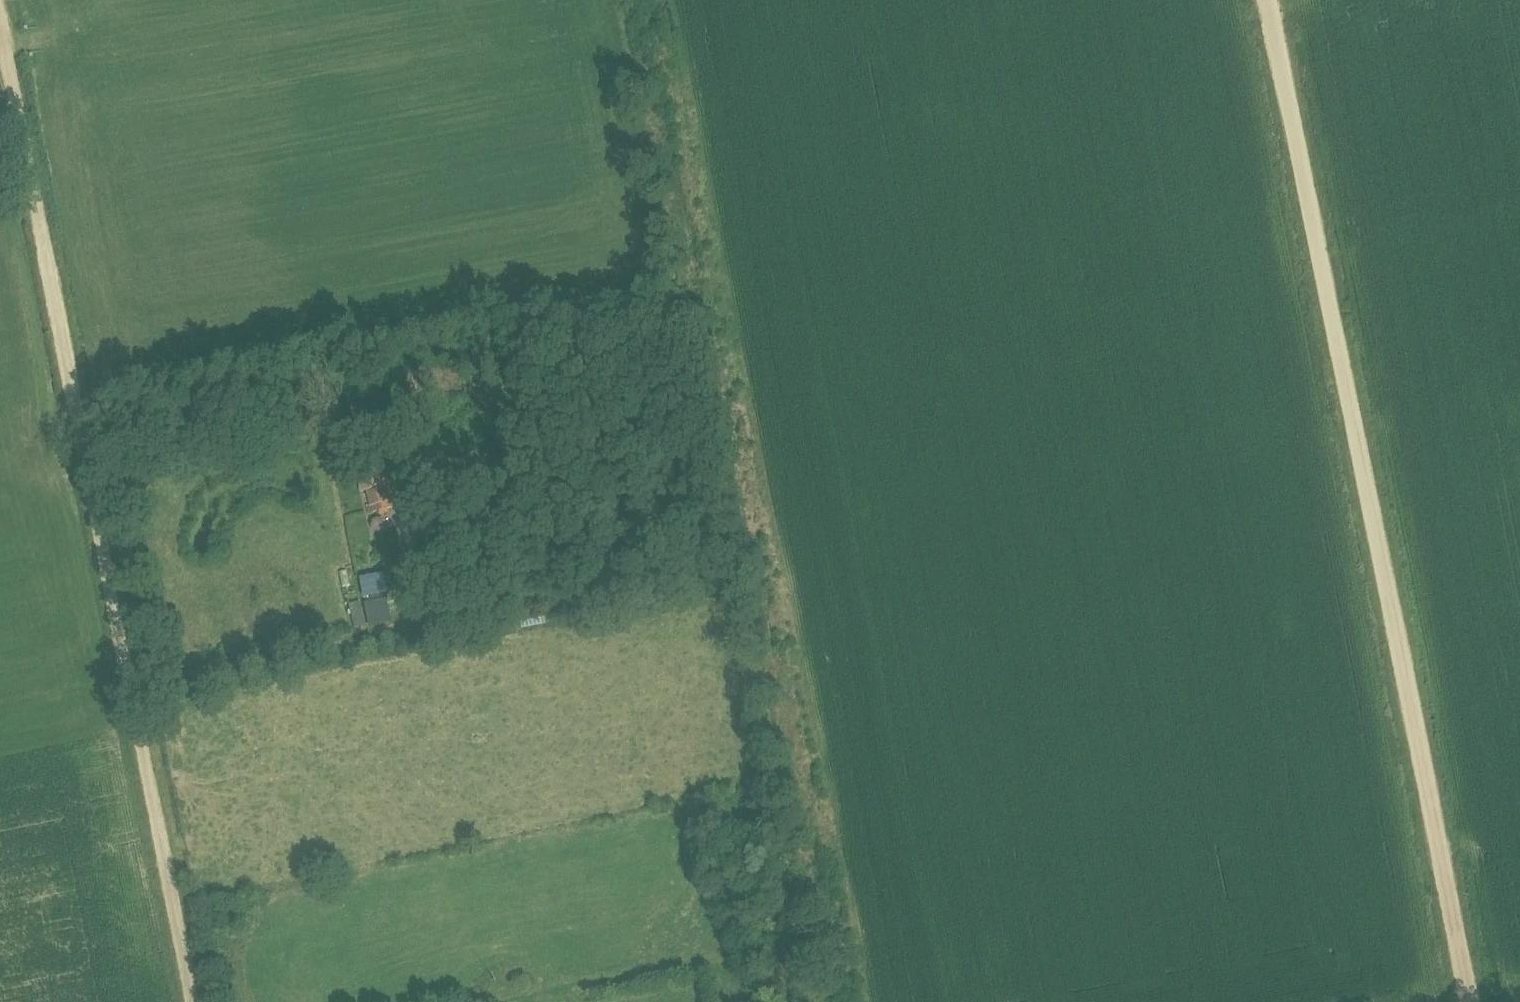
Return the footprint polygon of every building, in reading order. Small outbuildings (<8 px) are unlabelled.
[(397,504),(392,483),(400,480),(395,461),(355,472),(360,491),(369,489),(373,505),(369,506),(370,510),(397,504)]
